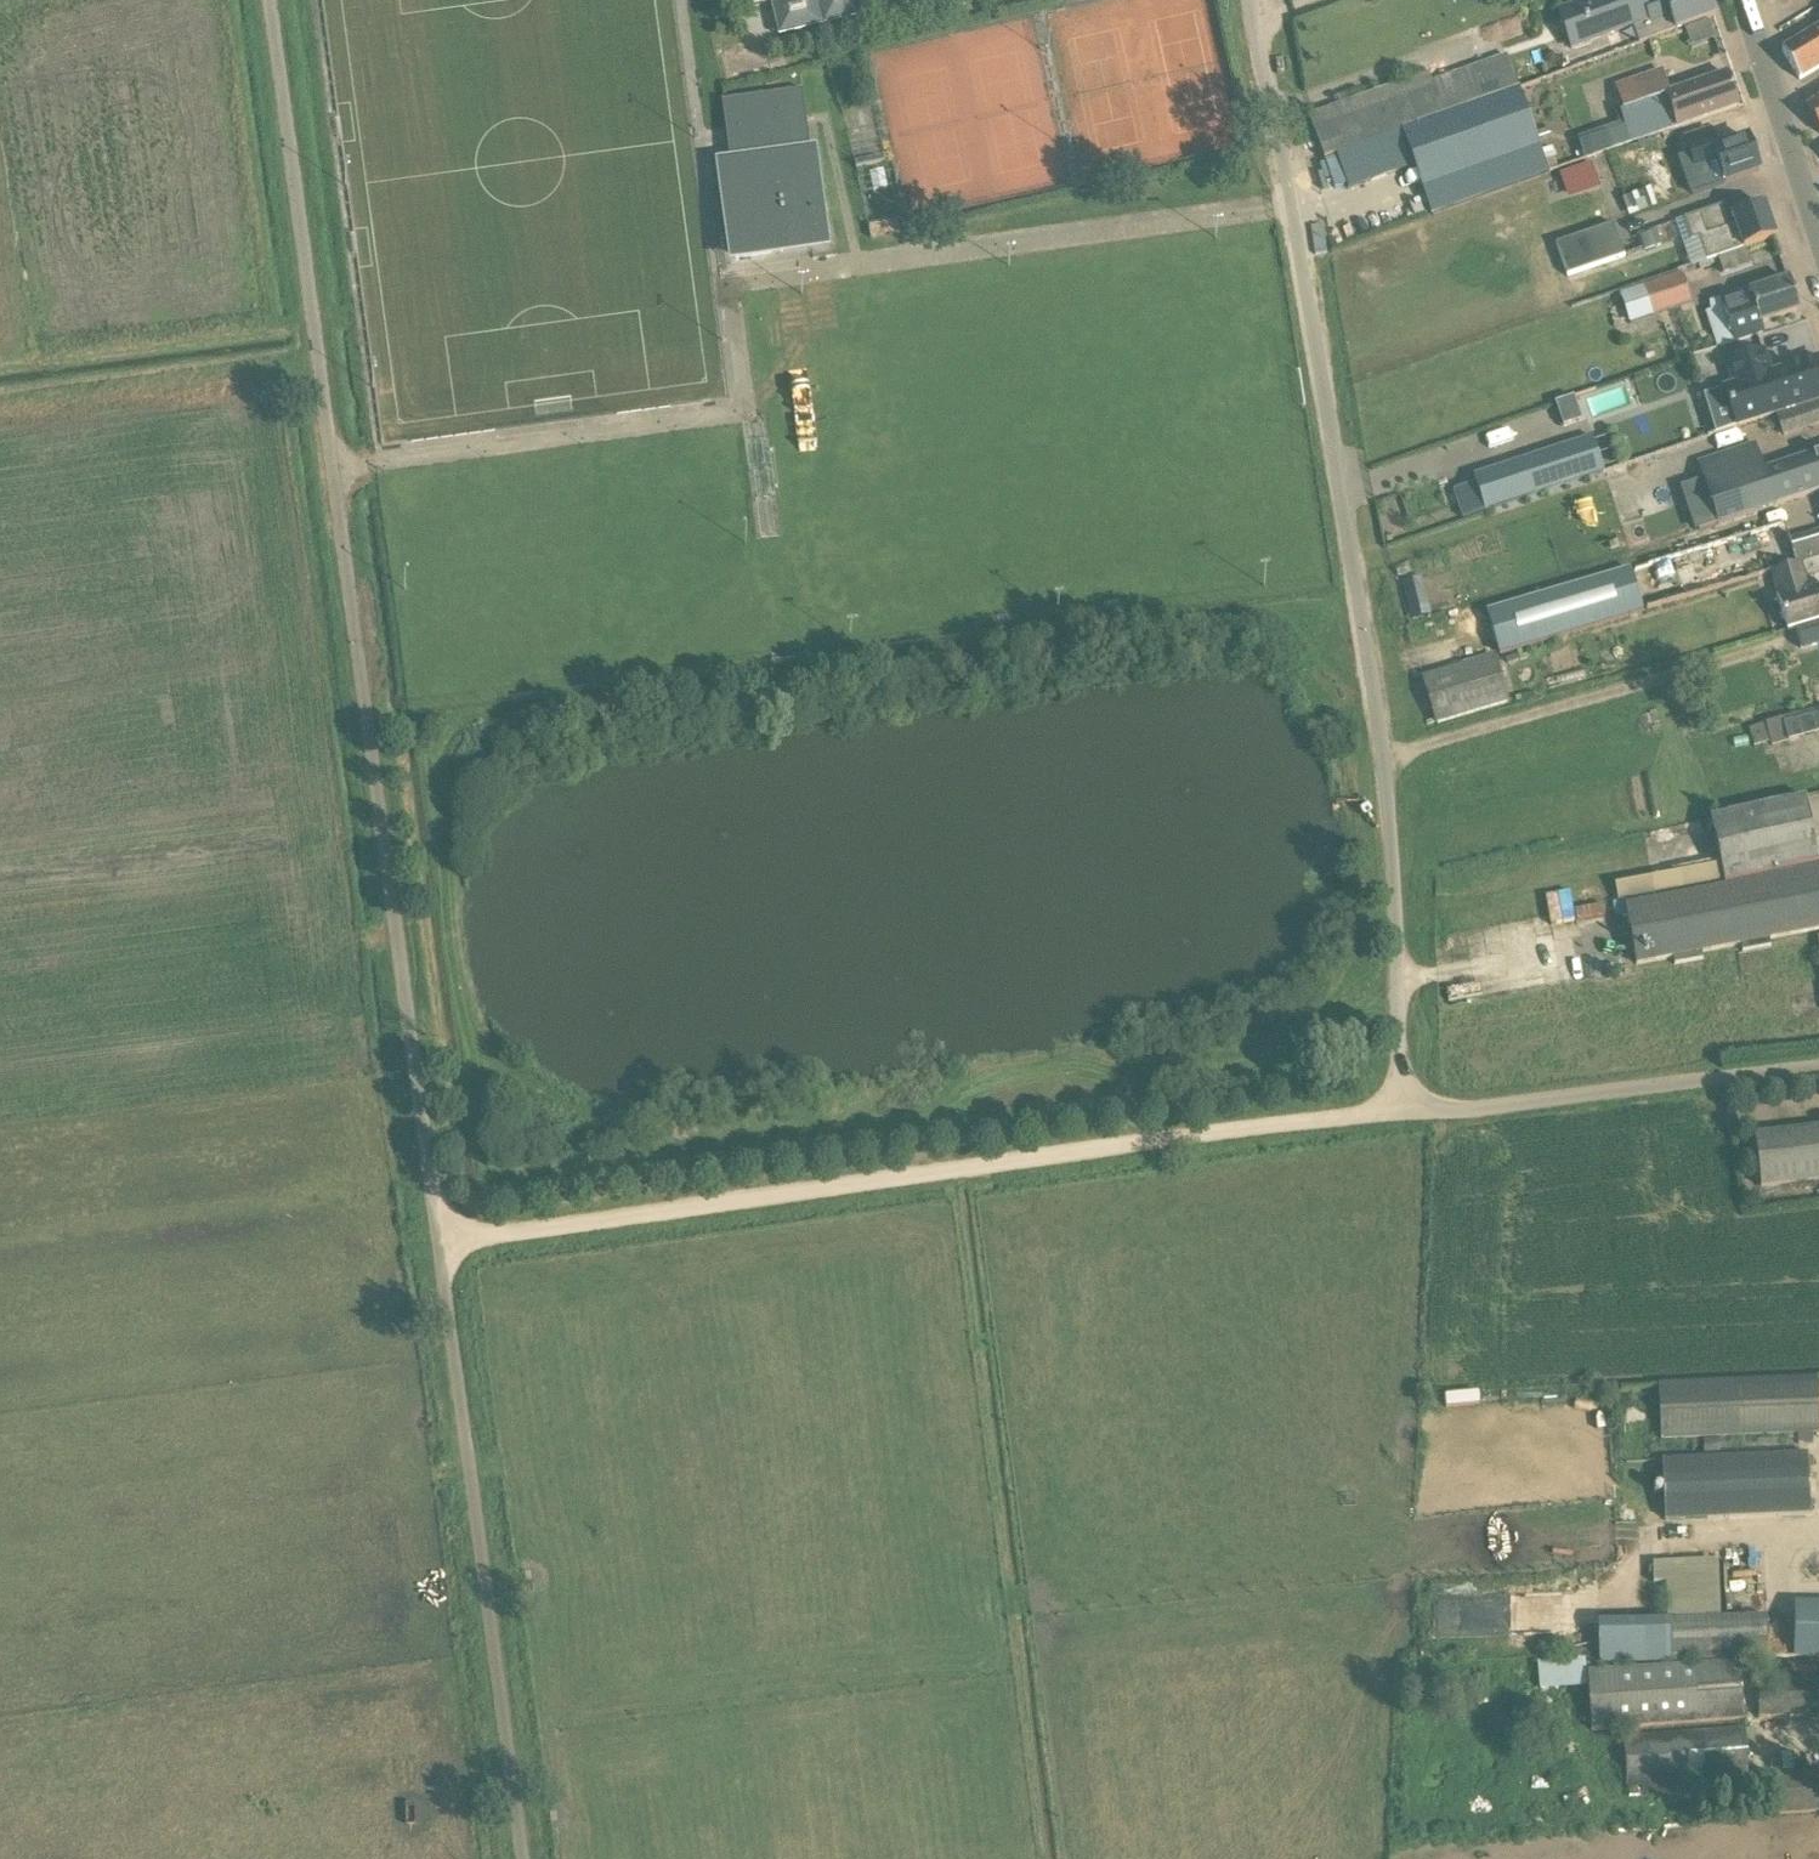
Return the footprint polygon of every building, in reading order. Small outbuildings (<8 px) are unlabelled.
[(893,10),(891,0),(748,0),(750,8),(771,3),(780,37),(893,10)] [(1559,14),(1572,51),(1633,28),(1638,26),(1637,26),(1650,21),(1641,0),(1594,0),(1559,14)] [(1640,46),(1692,25),(1715,17),(1708,0),(1657,0),(1651,2),(1650,0),(1641,0),(1650,21),(1637,26),(1638,26),(1633,28),(1640,46)] [(1783,52),(1800,81),(1818,69),(1818,30),(1783,52)] [(765,43),(716,54),(723,84),(772,72),(765,43)] [(1508,57),(1432,84),(1429,75),(1310,119),(1325,161),(1340,155),(1349,182),(1412,161),(1423,189),(1516,155),(1526,182),(1549,174),(1508,57)] [(1738,107),(1727,75),(1670,94),(1662,71),(1634,80),(1634,81),(1615,88),(1632,143),(1738,107)] [(803,88),(722,99),(731,161),(723,162),(736,259),(773,254),(771,245),(823,238),(803,88)] [(1806,109),(1818,131),(1818,101),(1806,109)] [(1710,131),(1686,140),(1696,169),(1718,161),(1725,184),(1760,172),(1748,139),(1717,150),(1710,131)] [(1600,137),(1580,144),(1586,159),(1605,152),(1600,137)] [(1568,200),(1600,188),(1590,162),(1558,174),(1568,200)] [(870,173),(874,192),(888,189),(884,170),(870,173)] [(1724,207),(1685,220),(1692,242),(1698,240),(1706,262),(1744,250),(1776,239),(1765,206),(1728,219),(1724,207)] [(1614,225),(1556,245),(1567,278),(1626,257),(1614,225)] [(1645,252),(1662,246),(1658,232),(1641,237),(1645,252)] [(1681,275),(1645,288),(1621,296),(1630,324),(1655,315),(1691,303),(1681,275)] [(1800,312),(1790,280),(1751,293),(1751,291),(1713,304),(1716,311),(1706,314),(1718,348),(1765,332),(1762,324),(1800,312)] [(1764,352),(1728,364),(1735,387),(1725,390),(1736,427),(1818,401),(1818,361),(1771,376),(1764,352)] [(1779,417),(1785,436),(1818,424),(1818,404),(1779,417)] [(1603,474),(1593,445),(1477,484),(1487,514),(1603,474)] [(1793,464),(1794,469),(1767,478),(1757,446),(1698,465),(1718,526),(1818,492),(1818,455),(1793,464)] [(1463,520),(1485,512),(1476,483),(1454,491),(1463,520)] [(1773,573),(1800,565),(1818,559),(1818,534),(1791,543),(1789,544),(1795,565),(1772,572),(1773,573)] [(1802,595),(1798,584),(1805,581),(1800,565),(1773,573),(1780,596),(1778,596),(1788,632),(1818,623),(1818,589),(1802,595)] [(1500,655),(1550,641),(1644,613),(1631,570),(1487,613),(1500,655)] [(1420,577),(1404,581),(1411,610),(1428,606),(1420,577)] [(1802,652),(1818,647),(1818,623),(1795,631),(1802,652)] [(1509,703),(1498,668),(1495,657),(1464,666),(1424,678),(1438,724),(1509,703)] [(1811,824),(1805,798),(1710,820),(1720,865),(1615,886),(1618,903),(1625,902),(1724,882),(1818,860),(1818,858),(1811,824)] [(1771,941),(1818,931),(1818,860),(1724,882),(1625,902),(1626,908),(1637,967),(1674,960),(1675,966),(1703,961),(1702,954),(1742,946),(1743,953),(1771,947),(1771,941)] [(1755,1137),(1762,1188),(1818,1181),(1818,1129),(1755,1137)] [(1794,1381),(1658,1386),(1661,1440),(1818,1433),(1818,1398),(1818,1380),(1794,1381)] [(1722,1455),(1721,1440),(1703,1441),(1704,1456),(1722,1455)] [(1809,1453),(1663,1460),(1665,1521),(1811,1514),(1809,1453)] [(1719,1562),(1655,1565),(1654,1584),(1666,1583),(1667,1619),(1670,1619),(1672,1662),(1750,1659),(1750,1660),(1769,1659),(1767,1616),(1721,1618),(1719,1562)] [(1794,1610),(1795,1657),(1818,1657),(1818,1610),(1794,1610)] [(1587,1659),(1539,1663),(1541,1692),(1589,1689),(1587,1659)] [(1738,1662),(1588,1672),(1592,1733),(1743,1723),(1738,1662)] [(1758,1677),(1759,1718),(1818,1718),(1818,1677),(1758,1677)] [(1743,1732),(1626,1738),(1629,1785),(1746,1779),(1743,1732)] [(1792,1755),(1782,1756),(1784,1772),(1793,1771),(1792,1755)] [(1815,1773),(1769,1776),(1773,1816),(1818,1812),(1818,1772),(1815,1773)]
